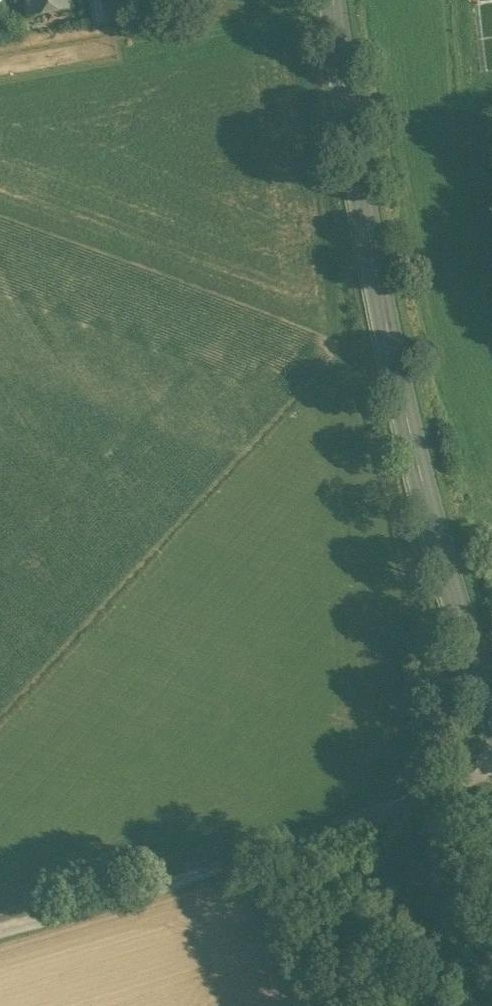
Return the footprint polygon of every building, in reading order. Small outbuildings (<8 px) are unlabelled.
[(32,17),(73,10),(71,0),(29,0),(32,17)]
